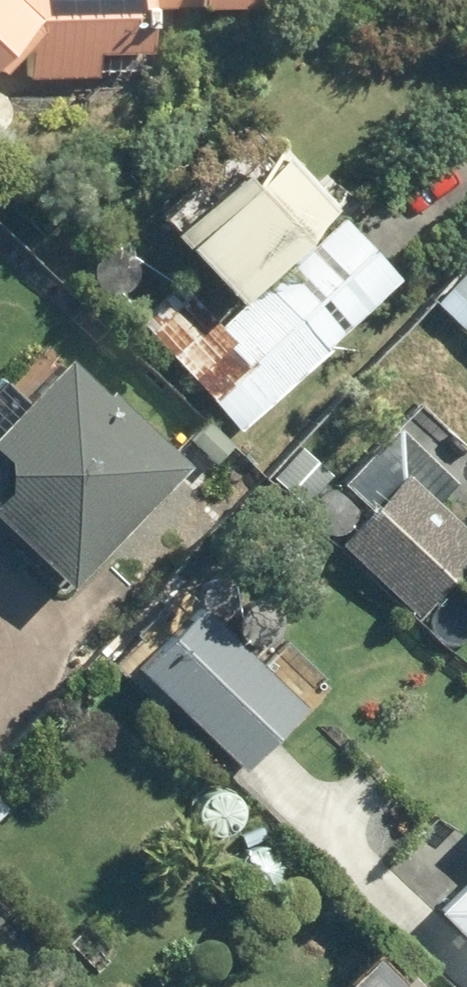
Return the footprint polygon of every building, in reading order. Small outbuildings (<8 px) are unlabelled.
[(21,42),(22,80),(93,79),(93,54),(143,53),(142,9),(274,5),(274,0),(0,0),(0,63),(21,42)] [(324,207),(265,148),(224,189),(214,179),(154,238),(165,249),(162,252),(222,310),(324,207)] [(330,345),(399,278),(339,216),(270,283),(267,279),(219,325),(176,280),(135,319),(245,434),(333,348),(330,345)] [(444,287),(466,310),(466,264),(444,287)] [(50,587),(166,466),(85,389),(81,392),(42,356),(0,400),(0,539),(50,587)] [(336,539),(413,614),(466,558),(466,535),(400,472),(336,539)] [(466,638),(466,588),(455,594),(448,615),(457,634),(466,638)] [(132,671),(240,769),(300,704),(192,606),(132,671)] [(455,880),(466,892),(466,868),(455,880)] [(64,944),(96,974),(114,955),(82,925),(64,944)] [(392,975),(381,986),(405,986),(392,975)]
